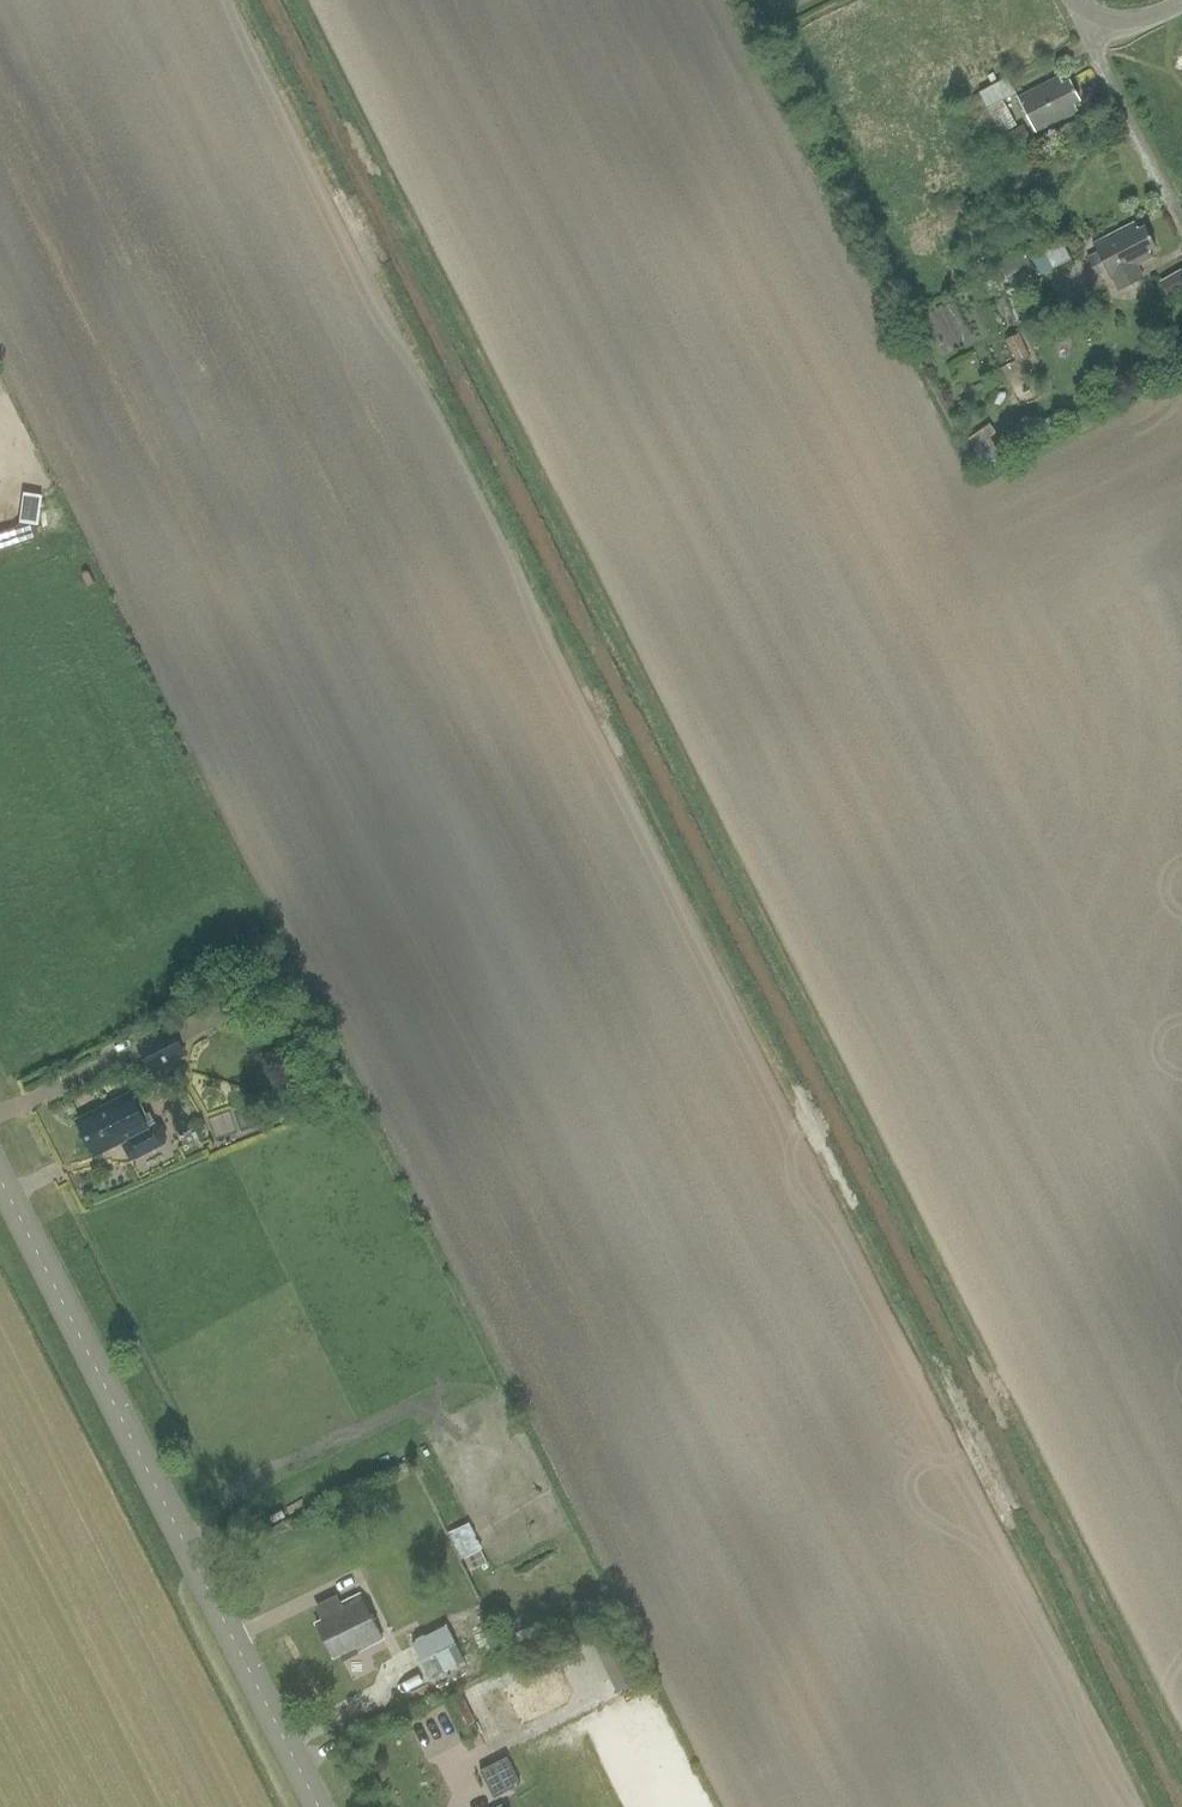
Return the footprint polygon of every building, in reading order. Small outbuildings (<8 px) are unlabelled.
[(972,116),(1003,100),(1016,94),(1007,76),(963,98),(972,116)] [(1075,103),(1081,100),(1071,80),(1064,83),(1060,76),(1018,98),(1036,132),(1078,110),(1075,103)] [(993,157),(1013,148),(1004,131),(1016,125),(1003,100),(972,116),(993,157)] [(1024,123),(1006,132),(1015,149),(1032,139),(1024,123)] [(1033,168),(1038,178),(1059,168),(1055,158),(1033,168)] [(1150,250),(1157,246),(1147,226),(1140,230),(1136,223),(1094,245),(1111,279),(1154,257),(1150,250)] [(1073,260),(1064,243),(1033,259),(1042,276),(1073,260)] [(1017,362),(1030,356),(1019,333),(1006,339),(1017,362)] [(39,525),(43,496),(26,494),(22,523),(39,525)] [(36,540),(32,525),(0,534),(0,551),(36,540)] [(175,1026),(184,1043),(238,1016),(229,999),(175,1026)] [(189,1054),(184,1043),(175,1026),(139,1045),(153,1073),(189,1054)] [(130,1156),(137,1158),(165,1143),(167,1136),(160,1122),(157,1123),(151,1112),(143,1116),(131,1094),(78,1121),(96,1155),(127,1139),(125,1146),(130,1156)] [(479,1519),(456,1529),(468,1556),(490,1546),(479,1519)] [(343,1660),(429,1616),(406,1572),(375,1587),(360,1594),(320,1614),(323,1620),(318,1623),(336,1657),(341,1655),(343,1660)] [(431,1677),(465,1660),(448,1625),(414,1643),(431,1677)] [(533,1663),(539,1676),(562,1666),(555,1652),(533,1663)] [(477,1723),(463,1695),(449,1702),(463,1730),(465,1730),(470,1740),(481,1734),(476,1724),(477,1723)] [(479,1781),(490,1803),(518,1790),(508,1768),(479,1781)]
